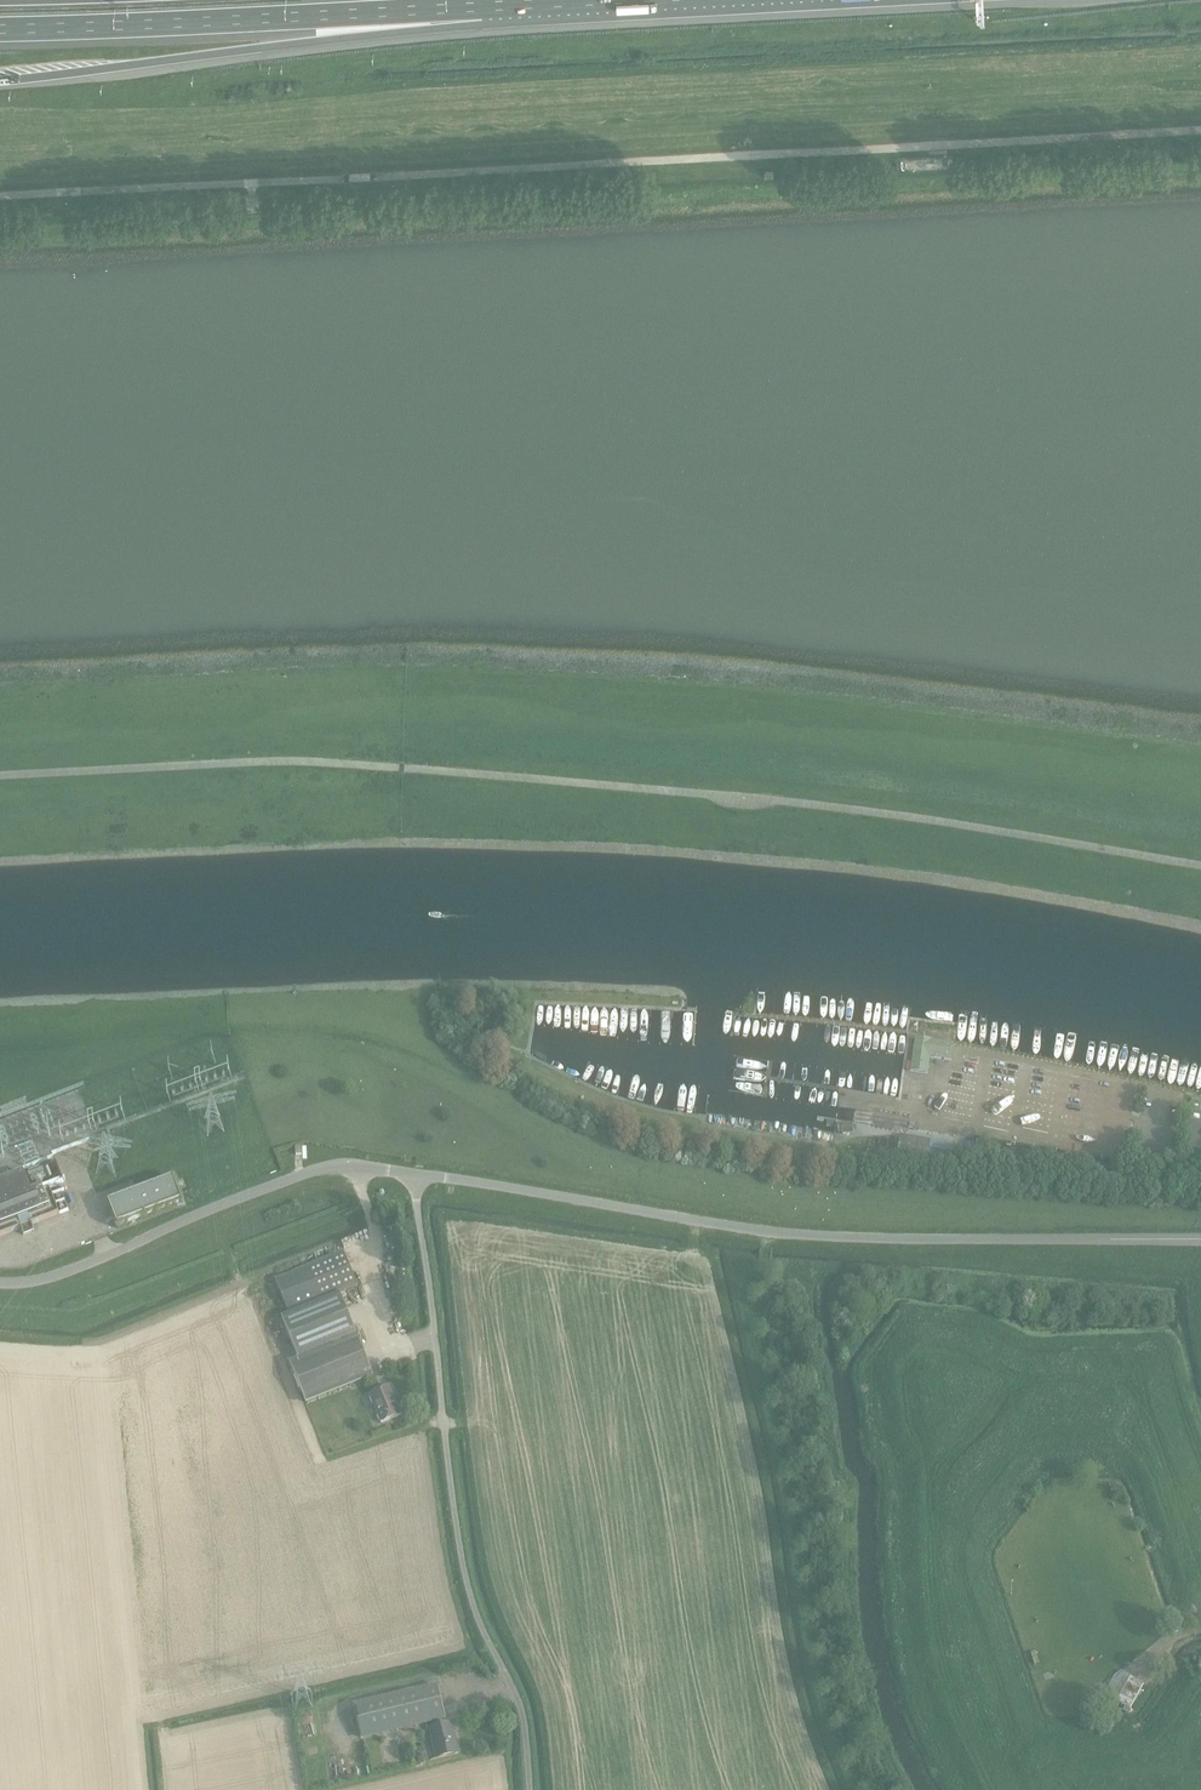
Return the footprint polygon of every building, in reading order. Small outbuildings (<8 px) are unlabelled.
[(952,1046),(952,1043),(916,1038),(911,1071),(928,1074),(930,1057),(952,1060),(954,1046),(952,1046)] [(908,1132),(908,1148),(931,1149),(932,1133),(908,1132)] [(943,1134),(943,1151),(963,1152),(963,1136),(943,1134)] [(64,1182),(56,1161),(0,1182),(0,1237),(21,1229),(24,1235),(34,1231),(32,1225),(59,1214),(56,1205),(52,1195),(49,1188),(64,1182)] [(1146,1165),(1132,1163),(1130,1173),(1144,1176),(1146,1165)] [(117,1227),(182,1203),(173,1180),(109,1204),(117,1227)] [(292,1364),(308,1403),(371,1377),(338,1294),(357,1286),(344,1253),(275,1280),(289,1316),(282,1319),(299,1361),(292,1364)] [(382,1423),(401,1416),(389,1387),(370,1395),(382,1423)] [(1153,1671),(1158,1674),(1165,1660),(1160,1657),(1153,1671)] [(1129,1673),(1115,1701),(1133,1711),(1147,1683),(1129,1673)] [(353,1706),(361,1738),(425,1722),(427,1730),(430,1729),(438,1758),(458,1754),(451,1724),(445,1725),(444,1718),(445,1718),(437,1686),(353,1706)]
